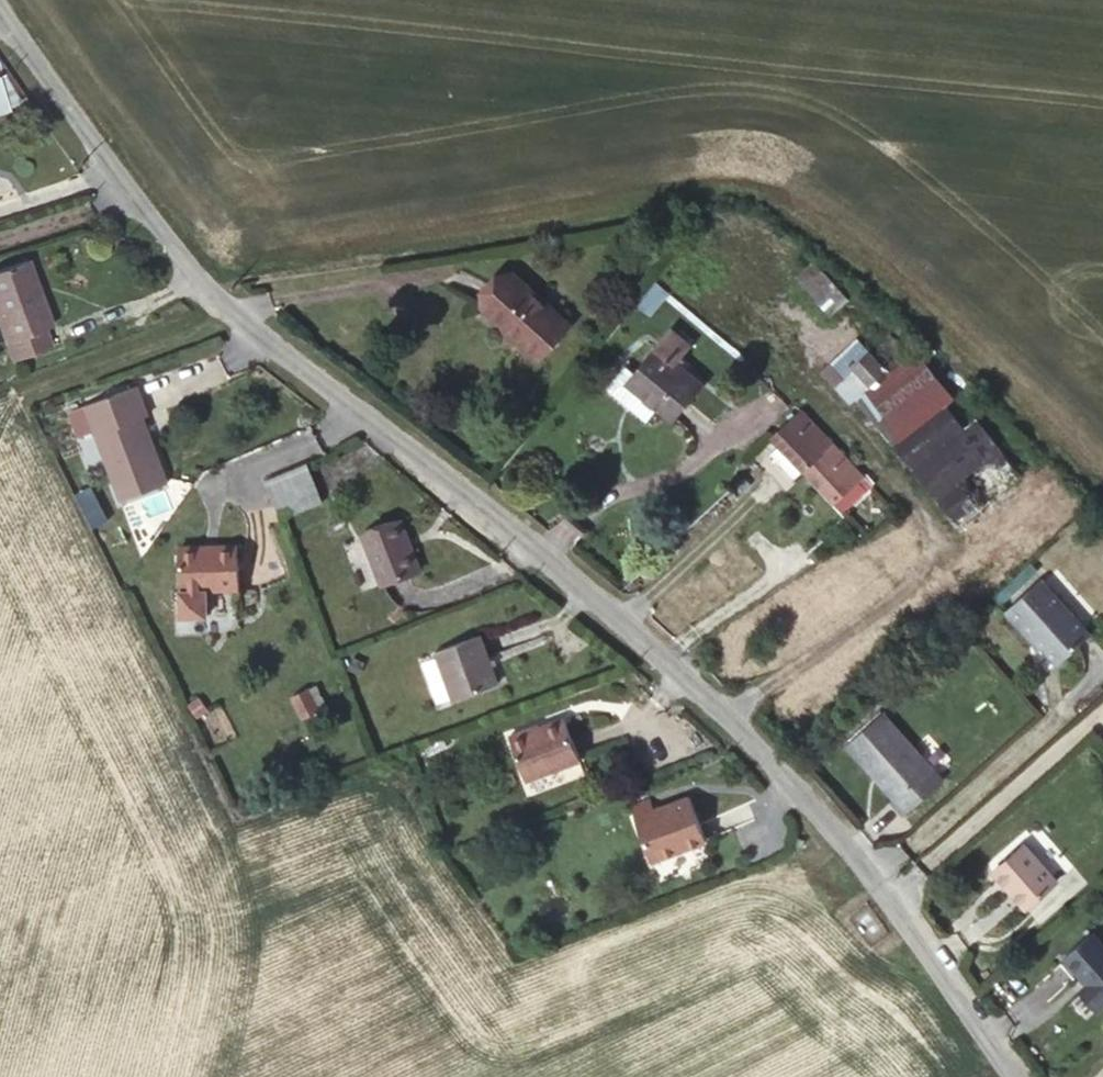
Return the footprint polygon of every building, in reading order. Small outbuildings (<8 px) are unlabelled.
[(0,75),(0,114),(15,109),(3,74),(0,75)] [(48,147),(34,109),(0,119),(0,160),(48,147)] [(595,297),(528,259),(508,295),(574,333),(595,297)] [(834,315),(801,274),(783,289),(816,330),(834,315)] [(77,308),(68,285),(23,301),(50,380),(90,367),(84,351),(90,349),(82,325),(75,327),(71,310),(77,308)] [(656,337),(611,388),(655,427),(685,393),(660,370),(675,354),(656,337)] [(863,337),(853,346),(861,355),(871,346),(863,337)] [(888,340),(857,367),(873,384),(840,412),(936,546),(1003,496),(962,439),(949,448),(929,421),(954,401),(888,340)] [(857,367),(845,353),(807,384),(835,416),(840,412),(873,384),(857,367)] [(170,411),(117,427),(143,514),(190,499),(179,461),(175,462),(173,457),(177,456),(172,439),(177,437),(170,411)] [(786,425),(756,451),(764,460),(787,485),(825,530),(854,504),(786,425)] [(764,460),(755,467),(778,493),(787,485),(764,460)] [(344,531),(327,487),(288,504),(298,544),(344,531)] [(423,593),(409,547),(373,560),(387,603),(423,593)] [(218,563),(192,561),(189,631),(214,632),(215,606),(248,608),(250,565),(230,564),(229,566),(218,566),(218,563)] [(1046,580),(1009,611),(1034,641),(1038,638),(1046,648),(1060,666),(1093,636),(1046,580)] [(1038,638),(1034,641),(1042,651),(1046,648),(1038,638)] [(481,695),(461,648),(417,665),(435,713),(481,695)] [(304,715),(296,695),(281,701),(289,721),(304,715)] [(884,708),(846,739),(892,794),(889,797),(901,812),(942,778),(884,708)] [(304,715),(289,721),(295,735),(319,725),(313,711),(304,715)] [(557,759),(540,722),(505,739),(504,734),(487,741),(505,783),(557,759)] [(798,767),(808,759),(800,750),(791,757),(798,767)] [(624,814),(606,823),(626,864),(677,840),(657,799),(624,814)] [(601,812),(606,823),(624,814),(619,804),(601,812)] [(1027,838),(998,865),(1033,903),(1063,876),(1027,838)] [(1066,955),(1090,982),(1083,989),(1102,1011),(1102,1010),(1102,936),(1094,927),(1066,955)]
